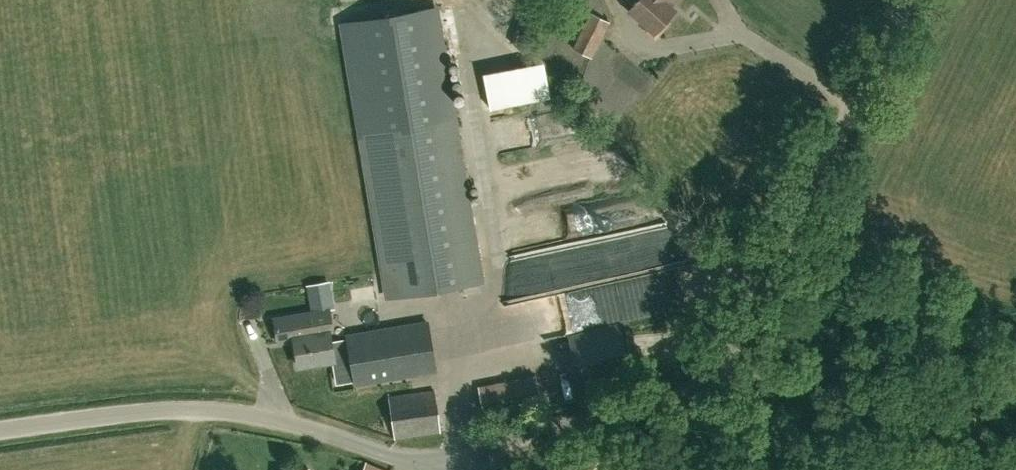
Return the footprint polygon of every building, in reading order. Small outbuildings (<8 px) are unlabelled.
[(634,4),(629,9),(649,27),(647,30),(655,38),(668,24),(665,21),(675,9),(668,2),(670,0),(629,0),(634,4)] [(434,12),(345,26),(363,136),(389,298),(478,283),(452,122),(434,12)] [(593,57),(610,22),(589,12),(572,46),(593,57)] [(310,288),(314,310),(337,305),(332,283),(310,288)] [(311,312),(273,318),(278,342),(293,339),(298,366),(331,360),(333,369),(351,366),(353,380),(354,383),(434,369),(426,322),(345,336),(346,339),(331,342),(329,330),(332,330),(329,309),(311,312)] [(537,375),(477,386),(483,417),(543,406),(537,375)] [(389,396),(395,438),(441,431),(434,389),(389,396)]
